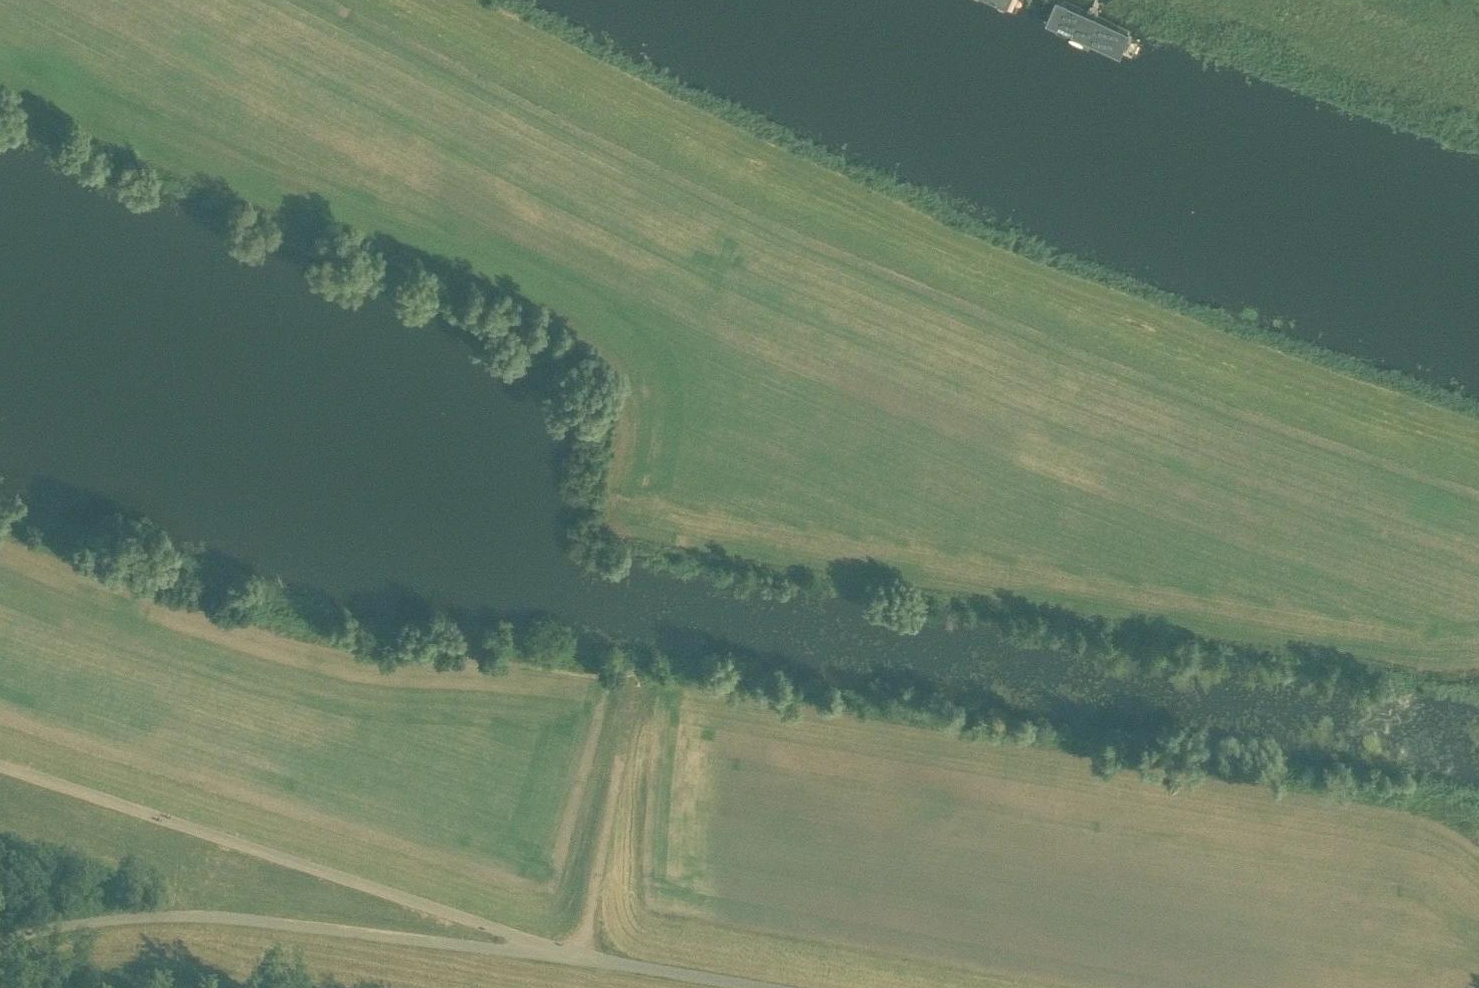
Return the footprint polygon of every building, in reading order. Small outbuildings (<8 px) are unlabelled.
[(1021,0),(986,0),(1015,13),(1021,0)] [(1119,55),(1130,31),(1062,0),(1056,0),(1046,22),(1119,55)]
